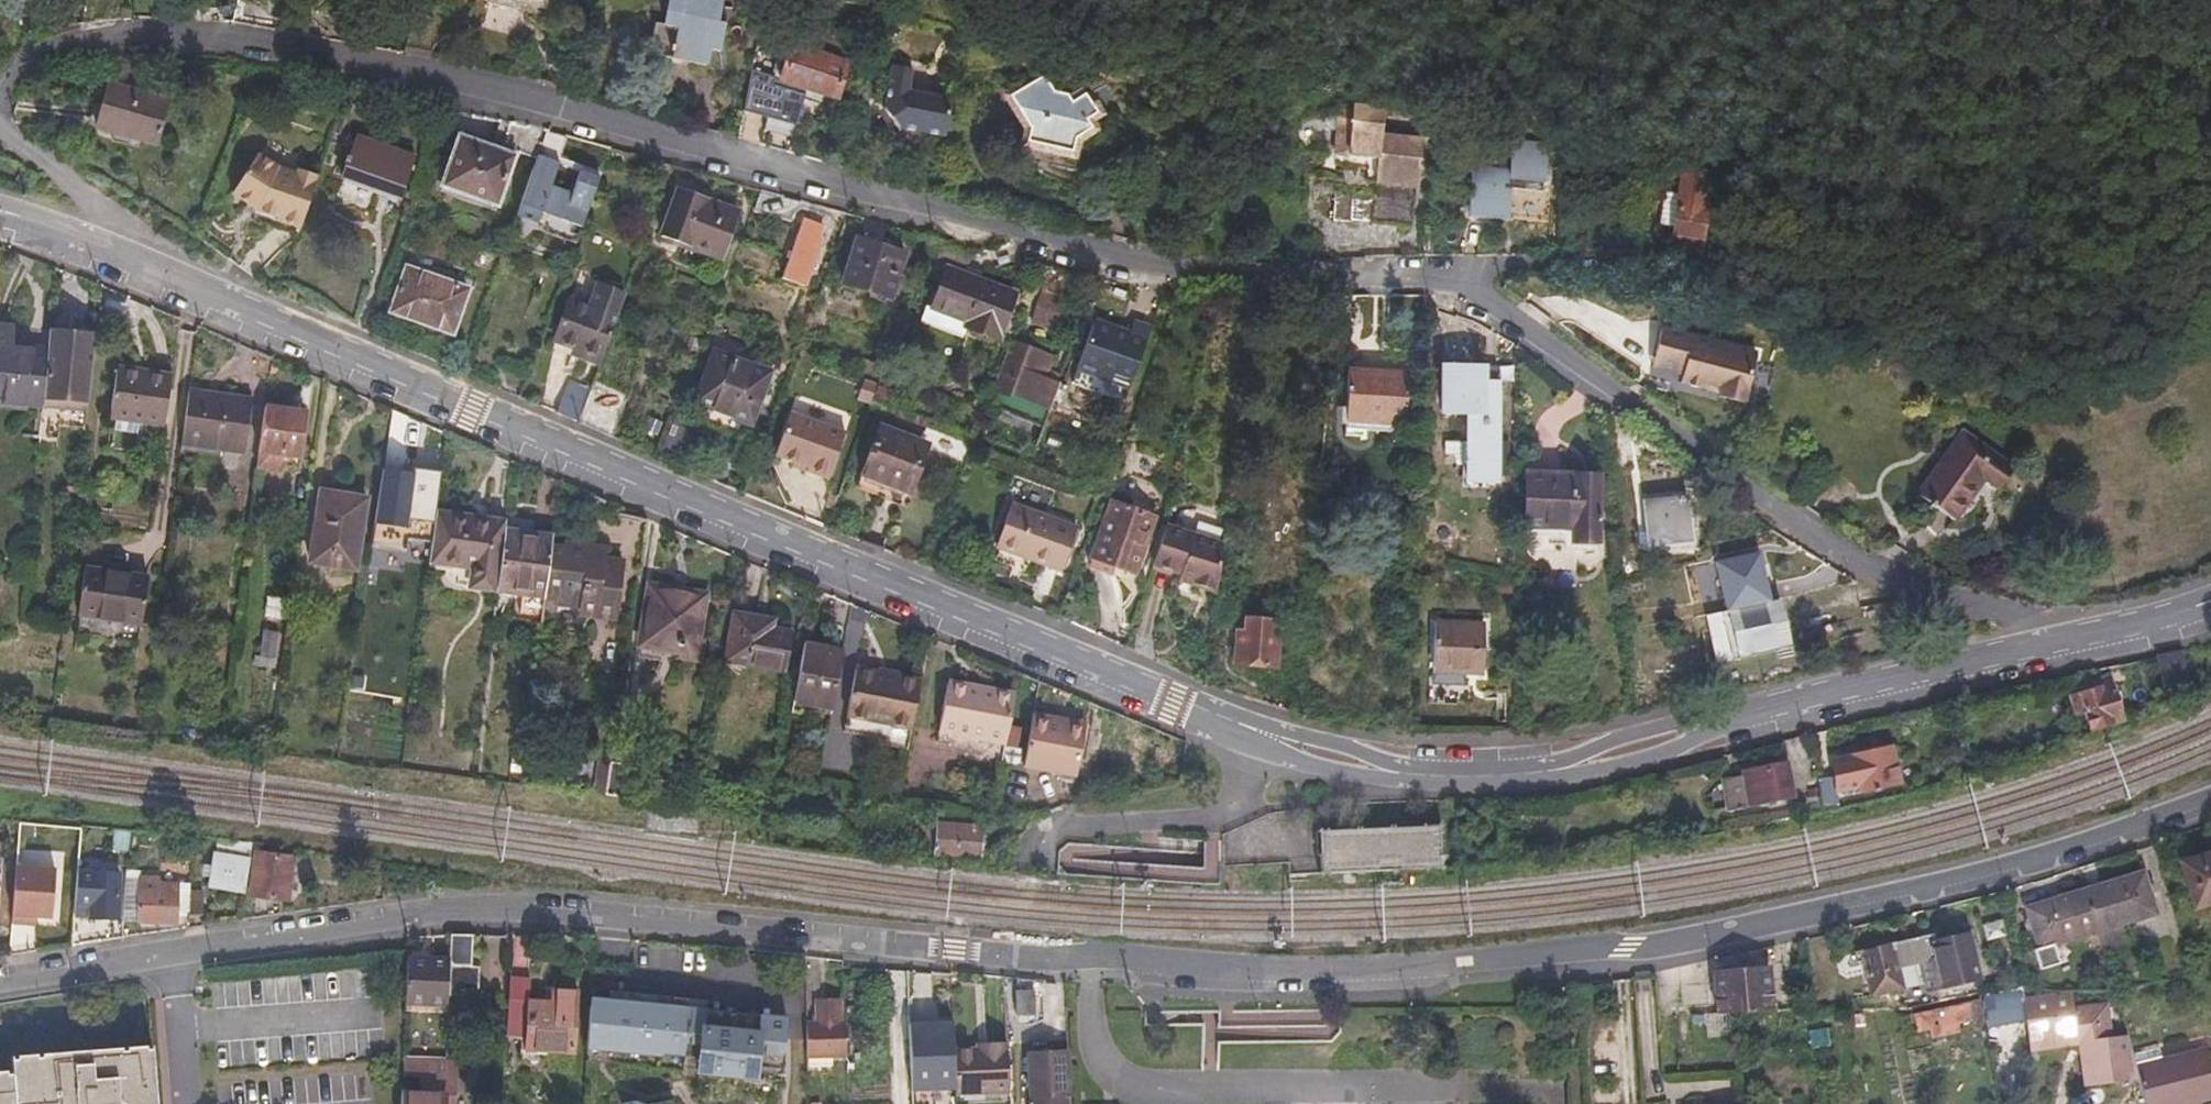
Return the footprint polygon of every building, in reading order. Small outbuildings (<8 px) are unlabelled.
[(549,0),(489,0),(488,2),(515,8),(517,0),(547,7),(549,0)] [(721,0),(671,0),(665,28),(655,26),(649,55),(706,68),(711,45),(720,47),(725,27),(715,25),(721,0)] [(791,28),(764,131),(791,139),(804,90),(835,98),(850,43),(866,47),(872,26),(838,17),(831,38),(791,28)] [(403,53),(402,57),(430,63),(431,59),(403,53)] [(918,129),(943,134),(947,97),(907,88),(911,64),(891,59),(883,104),(894,124),(918,129)] [(1019,140),(1067,146),(1070,125),(1085,113),(1081,107),(1088,101),(1076,84),(1064,93),(1057,84),(1055,84),(1039,83),(1029,69),(997,92),(1021,123),(1019,140)] [(169,108),(110,89),(96,131),(155,151),(169,108)] [(917,135),(918,129),(894,124),(883,104),(878,107),(900,144),(917,135)] [(1412,233),(1420,112),(1387,110),(1385,130),(1380,129),(1380,113),(1351,110),(1350,125),(1336,123),(1335,159),(1376,164),(1375,198),(1338,195),(1336,226),(1412,233)] [(507,153),(453,137),(438,186),(493,202),(507,153)] [(410,157),(351,139),(340,178),(398,196),(410,157)] [(513,214),(562,230),(565,220),(580,225),(597,174),(577,167),(569,189),(548,182),(556,160),(534,153),(533,155),(513,214)] [(300,229),(318,177),(298,170),(297,173),(281,167),(259,154),(233,194),(258,211),(283,220),(281,223),(300,229)] [(1548,188),(1550,162),(1515,158),(1514,171),(1478,166),(1474,208),(1513,212),(1516,185),(1548,188)] [(1675,248),(1705,255),(1721,192),(1684,187),(1684,190),(1670,188),(1665,223),(1678,226),(1675,248)] [(737,212),(678,190),(661,238),(720,260),(737,212)] [(822,217),(805,212),(785,274),(807,280),(823,229),(819,227),(822,217)] [(899,261),(853,244),(837,285),(883,303),(899,261)] [(948,262),(941,279),(934,298),(970,312),(966,320),(998,333),(1014,287),(948,262)] [(465,289),(404,268),(390,312),(449,333),(465,289)] [(934,298),(941,279),(934,276),(927,295),(921,310),(963,327),(966,320),(970,312),(934,298)] [(602,362),(626,293),(601,285),(592,305),(570,297),(555,337),(574,344),(584,348),(582,354),(602,362)] [(1074,329),(1078,317),(1036,302),(1030,318),(1053,327),(1055,322),(1074,329)] [(42,382),(84,387),(91,321),(48,317),(45,352),(42,382)] [(1149,325),(1129,317),(1122,333),(1090,321),(1067,381),(1120,401),(1149,325)] [(1745,400),(1758,350),(1664,326),(1654,366),(1683,373),(1681,381),(1720,391),(1719,394),(1745,400)] [(41,391),(42,383),(42,382),(45,352),(7,348),(9,329),(0,328),(0,404),(40,408),(41,391)] [(994,405),(1042,424),(1045,425),(1058,388),(1057,387),(1061,376),(1057,374),(1044,369),(1050,355),(1010,340),(991,389),(998,392),(994,405)] [(584,348),(574,344),(572,351),(582,354),(584,348)] [(747,433),(773,370),(718,349),(694,412),(747,433)] [(1484,363),(1443,362),(1442,408),(1465,409),(1463,476),(1495,477),(1497,377),(1484,377),(1484,363)] [(110,415),(165,422),(171,375),(116,369),(110,415)] [(1409,375),(1349,370),(1344,427),(1390,431),(1392,421),(1404,423),(1409,375)] [(41,391),(83,396),(84,387),(42,382),(42,383),(41,391)] [(557,413),(580,423),(591,390),(568,382),(557,413)] [(580,423),(616,439),(630,401),(593,387),(591,390),(580,423)] [(190,389),(183,442),(243,450),(250,397),(190,389)] [(39,417),(40,408),(0,404),(0,414),(39,417)] [(264,409),(257,453),(281,456),(297,458),(303,414),(264,409)] [(662,455),(673,425),(648,413),(634,443),(662,455)] [(828,481),(842,442),(785,420),(772,456),(803,468),(801,473),(828,481)] [(928,440),(881,422),(863,470),(910,488),(928,440)] [(2007,462),(1958,427),(1923,477),(1932,483),(1923,496),(1950,514),(1979,475),(1991,484),(2007,462)] [(279,474),(281,456),(257,453),(255,471),(279,474)] [(1597,465),(1526,470),(1532,532),(1571,530),(1572,541),(1605,539),(1597,465)] [(1932,483),(1923,477),(1914,490),(1923,496),(1932,483)] [(1680,487),(1638,491),(1643,535),(1686,531),(1680,487)] [(366,498),(320,491),(308,561),(355,568),(366,498)] [(1077,527),(1011,503),(995,543),(1060,568),(1077,527)] [(1152,523),(1108,506),(1088,563),(1131,580),(1152,523)] [(386,549),(399,549),(399,508),(386,508),(386,549)] [(426,577),(497,587),(505,526),(506,519),(436,510),(426,577)] [(517,615),(541,618),(544,593),(550,543),(550,539),(526,536),(525,529),(505,526),(497,587),(520,590),(517,615)] [(1189,580),(1215,586),(1221,540),(1163,528),(1150,567),(1177,573),(1191,576),(1189,580)] [(550,543),(544,593),(556,595),(555,601),(580,604),(579,611),(617,615),(624,559),(599,555),(585,554),(586,544),(565,541),(564,545),(550,543)] [(585,554),(599,555),(600,546),(586,544),(585,554)] [(1721,594),(1722,606),(1770,602),(1765,553),(1697,559),(1701,596),(1721,594)] [(148,571),(85,563),(79,611),(142,620),(148,571)] [(678,586),(652,582),(644,640),(681,645),(680,653),(700,656),(703,636),(699,635),(705,591),(686,588),(685,592),(677,591),(678,586)] [(728,659),(786,669),(793,631),(757,625),(757,616),(736,613),(728,659)] [(1236,630),(1232,662),(1274,667),(1280,620),(1246,617),(1245,630),(1236,630)] [(807,622),(795,681),(833,689),(846,629),(807,622)] [(1484,678),(1484,628),(1433,628),(1432,678),(1484,678)] [(282,633),(266,631),(262,654),(279,657),(282,633)] [(2189,680),(2183,652),(2158,657),(2165,685),(2189,680)] [(847,717),(908,730),(918,681),(855,668),(847,717)] [(2117,713),(2111,679),(2098,682),(2099,689),(2071,695),(2075,714),(2084,712),(2086,719),(2117,713)] [(938,735),(1000,747),(1012,694),(947,681),(938,735)] [(1049,724),(1050,716),(1032,713),(1023,768),(1074,777),(1083,729),(1049,724)] [(1084,721),(1050,716),(1049,724),(1083,729),(1084,721)] [(1903,784),(1894,747),(1853,756),(1854,760),(1843,762),(1850,789),(1860,787),(1862,794),(1903,784)] [(601,762),(596,792),(607,794),(611,764),(601,762)] [(611,764),(607,794),(626,797),(630,765),(612,762),(611,764)] [(1795,803),(1790,766),(1742,772),(1748,809),(1795,803)] [(1836,811),(1845,808),(1840,780),(1823,783),(1828,813),(1836,811)] [(922,846),(979,855),(983,827),(934,819),(932,826),(925,825),(922,846)] [(1442,864),(1441,825),(1322,829),(1323,868),(1442,864)] [(216,853),(250,858),(251,847),(218,842),(216,853)] [(2179,859),(2191,905),(2210,900),(2210,850),(2179,859)] [(293,864),(256,859),(251,896),(288,901),(293,864)] [(247,863),(213,860),(210,890),(243,894),(247,863)] [(55,872),(14,868),(8,924),(26,926),(27,918),(35,919),(50,920),(55,872)] [(116,919),(120,875),(77,871),(74,902),(93,904),(92,917),(116,919)] [(2145,874),(2086,889),(2097,929),(2156,914),(2145,874)] [(128,875),(125,919),(176,924),(177,910),(191,911),(192,889),(163,886),(164,878),(128,875)] [(2097,929),(2086,889),(2028,904),(2039,944),(2037,945),(2041,964),(2061,959),(2056,940),(2064,938),(2097,929)] [(34,927),(35,919),(27,918),(26,926),(34,927)] [(1925,936),(1919,937),(1921,946),(1912,948),(1906,941),(1857,951),(1868,994),(1898,988),(1894,967),(1912,963),(1917,984),(1975,974),(1966,931),(1926,939),(1925,936)] [(470,966),(472,934),(450,934),(449,959),(448,994),(474,996),(476,965),(470,966)] [(1921,946),(1919,937),(1906,941),(1912,948),(1921,946)] [(2064,938),(2056,940),(2061,959),(2069,958),(2064,938)] [(448,1002),(448,994),(449,959),(430,957),(430,946),(407,945),(405,1000),(448,1002)] [(522,963),(506,962),(504,998),(520,999),(522,963)] [(1717,974),(1719,1014),(1730,1014),(1772,1011),(1769,971),(1717,974)] [(699,994),(590,988),(589,1004),(614,1006),(614,997),(662,1000),(659,1049),(611,1046),(611,1052),(586,1051),(586,1056),(695,1063),(698,1001),(699,994)] [(1035,989),(1018,989),(1018,1012),(1036,1011),(1035,989)] [(520,999),(504,998),(502,1033),(522,1034),(522,1049),(572,1053),(576,992),(553,990),(553,1001),(520,999)] [(2113,1037),(2108,1002),(2073,1007),(2071,992),(2055,994),(2055,993),(2023,997),(2030,1053),(2075,1045),(2083,1087),(2138,1080),(2135,1068),(2127,1035),(2113,1037)] [(614,1006),(589,1004),(586,1051),(611,1052),(611,1046),(659,1049),(662,1000),(614,997),(614,1006)] [(845,1056),(843,1019),(841,1019),(840,997),(813,998),(813,1019),(805,1020),(806,1057),(830,1057),(845,1056)] [(448,1011),(448,1002),(405,1000),(404,1009),(448,1011)] [(777,1068),(781,1005),(698,1001),(695,1063),(777,1068)] [(1970,1018),(1967,1002),(1931,1010),(1914,1013),(1917,1029),(1929,1026),(1932,1035),(1958,1030),(1956,1021),(1970,1018)] [(956,1086),(954,1043),(953,1020),(909,1022),(912,1088),(956,1086)] [(1011,1086),(1008,1036),(985,1037),(985,1041),(975,1042),(954,1043),(956,1086),(956,1087),(1011,1086)] [(7,1055),(8,1071),(10,1103),(155,1103),(149,1045),(7,1055)] [(446,1059),(446,1052),(409,1049),(408,1058),(446,1059)] [(1068,1051),(1022,1052),(1023,1103),(1071,1103),(1068,1051)] [(2144,1103),(2185,1103),(2210,1098),(2210,1067),(2207,1051),(2135,1068),(2138,1080),(2144,1103)] [(401,1103),(445,1103),(446,1094),(453,1095),(455,1060),(446,1059),(408,1058),(403,1057),(402,1075),(418,1075),(418,1093),(402,1092),(401,1103)] [(831,1067),(830,1057),(806,1057),(807,1067),(831,1067)] [(8,1071),(0,1072),(0,1103),(10,1103),(8,1071)]
